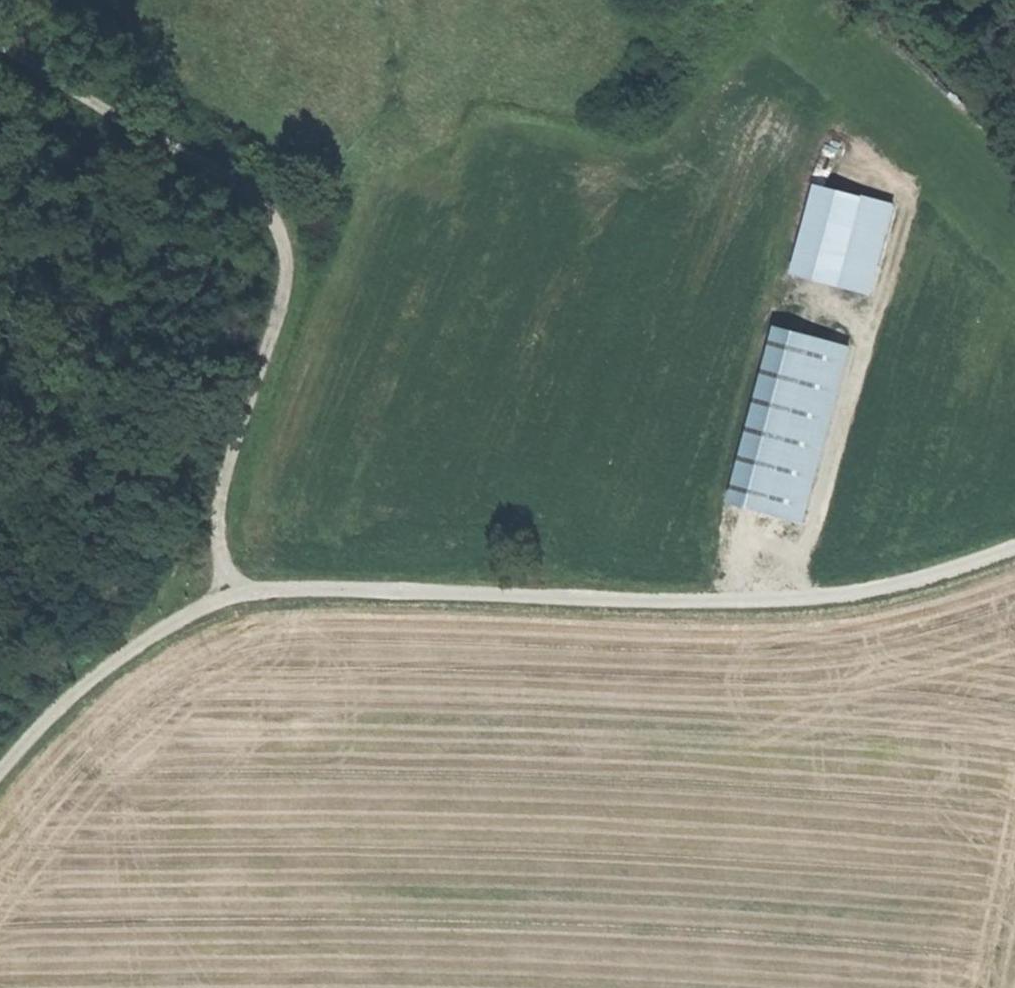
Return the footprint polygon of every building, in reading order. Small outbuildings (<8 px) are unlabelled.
[(892,208),(816,189),(794,276),(870,296),(892,208)] [(848,351),(776,332),(730,505),(802,524),(848,351)]
